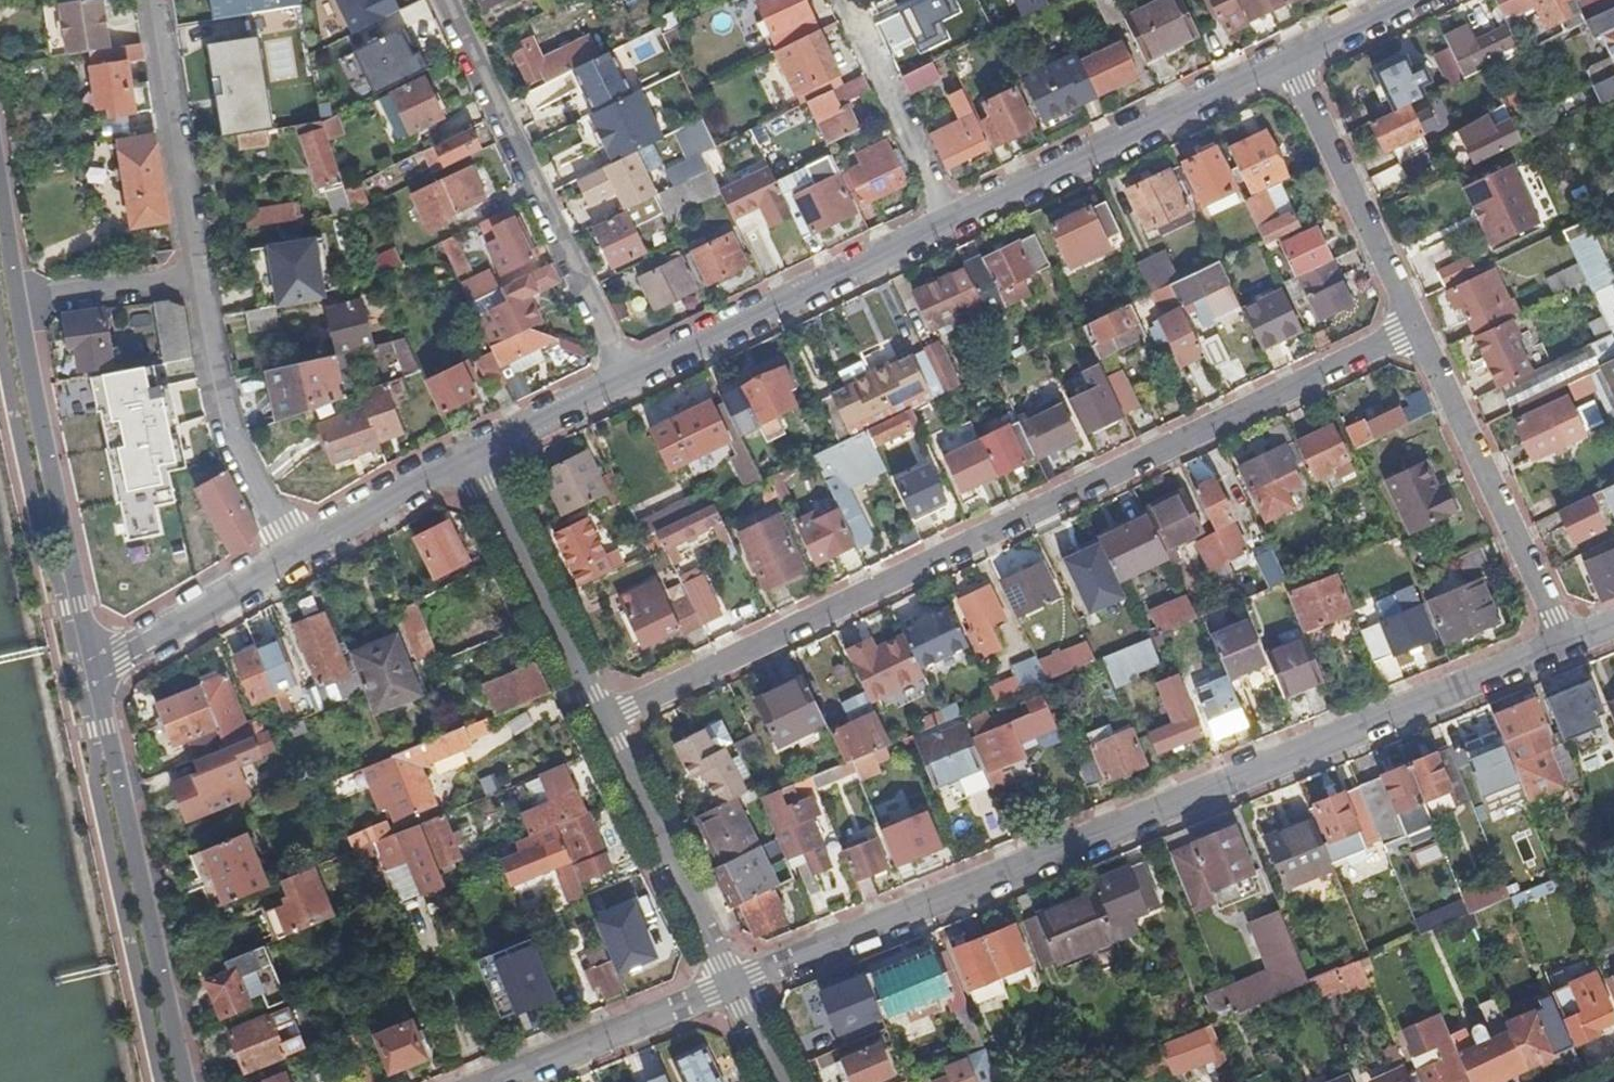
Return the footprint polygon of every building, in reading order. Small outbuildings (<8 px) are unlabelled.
[(69,56),(92,53),(111,49),(104,0),(102,0),(60,6),(69,56)] [(302,0),(211,0),(212,17),(303,10),(302,0)] [(357,43),(413,19),(405,0),(339,0),(357,43)] [(485,9),(504,0),(480,0),(485,9)] [(819,32),(804,0),(769,0),(759,5),(767,24),(759,28),(772,55),(777,52),(819,32)] [(1050,6),(1047,0),(1017,0),(1026,18),(1042,10),(1050,6)] [(1200,37),(1182,0),(1165,0),(1125,19),(1144,58),(1176,43),(1179,47),(1200,37)] [(1248,24),(1236,0),(1212,0),(1228,33),(1248,24)] [(1288,0),(1243,0),(1244,3),(1243,4),(1251,21),(1252,20),(1253,22),(1290,3),(1288,0)] [(1515,40),(1530,32),(1521,14),(1536,6),(1547,28),(1560,21),(1566,31),(1584,23),(1587,21),(1576,1),(1575,0),(1495,0),(1515,40)] [(1576,1),(1587,21),(1613,9),(1613,0),(1577,0),(1576,1)] [(1062,26),(1052,6),(1050,6),(1042,10),(1052,31),(1062,26)] [(1584,23),(1593,41),(1601,36),(1612,58),(1591,67),(1588,73),(1594,86),(1605,80),(1613,76),(1613,9),(1587,21),(1584,23)] [(1465,79),(1477,73),(1473,63),(1512,44),(1505,28),(1477,41),(1469,25),(1445,36),(1450,47),(1465,79)] [(374,94),(431,71),(413,29),(357,51),(374,94)] [(682,46),(674,30),(663,37),(670,52),(682,46)] [(841,74),(819,32),(777,52),(788,74),(784,77),(795,97),(799,95),(804,106),(807,104),(834,91),(843,86),(838,76),(841,74)] [(207,45),(222,139),(273,130),(258,37),(207,45)] [(574,70),(601,57),(591,37),(570,47),(562,51),(543,60),(532,38),(521,43),(525,50),(514,56),(529,86),(543,79),(546,84),(574,70)] [(1092,60),(1082,65),(1098,97),(1140,76),(1130,57),(1117,62),(1105,37),(1086,47),(1092,60)] [(562,51),(570,47),(568,43),(560,46),(562,51)] [(115,117),(153,111),(149,84),(131,87),(128,65),(138,63),(139,68),(146,67),(142,45),(111,49),(92,53),(101,109),(114,107),(115,117)] [(1465,79),(1450,47),(1436,55),(1450,86),(1465,79)] [(1412,52),(1407,54),(1415,70),(1420,68),(1412,52)] [(596,114),(633,96),(611,53),(601,57),(574,70),(596,114)] [(1395,112),(1410,105),(1433,94),(1428,83),(1433,81),(1426,65),(1420,68),(1415,70),(1407,54),(1374,71),(1395,112)] [(1044,125),(1098,98),(1098,97),(1082,65),(1078,57),(1024,84),(1044,125)] [(940,79),(932,64),(902,79),(910,95),(940,79)] [(1477,73),(1494,111),(1504,105),(1500,97),(1487,68),(1477,73)] [(1613,99),(1613,76),(1605,80),(1613,99)] [(444,119),(425,80),(393,95),(411,134),(444,119)] [(532,103),(564,98),(561,82),(529,88),(532,103)] [(1504,105),(1513,124),(1527,117),(1514,90),(1500,97),(1504,105)] [(807,104),(826,144),(858,128),(849,108),(843,111),(834,91),(807,104)] [(1015,91),(974,110),(992,148),(1033,129),(1015,91)] [(664,140),(641,92),(633,96),(596,114),(592,116),(609,151),(616,164),(634,155),(664,140)] [(1394,148),(1401,162),(1425,151),(1418,136),(1424,133),(1436,126),(1429,111),(1416,117),(1410,105),(1395,112),(1373,123),(1382,142),(1383,141),(1387,151),(1394,148)] [(1459,131),(1476,165),(1522,143),(1513,124),(1504,105),(1494,111),(1459,131)] [(965,171),(961,163),(988,150),(981,135),(983,134),(974,116),(955,125),(961,139),(944,146),(946,151),(940,154),(951,177),(965,171)] [(717,148),(704,121),(689,128),(703,155),(717,148)] [(342,182),(324,122),(303,126),(300,127),(320,190),(326,188),(342,182)] [(769,140),(762,126),(751,131),(758,146),(769,140)] [(437,174),(483,152),(472,130),(427,152),(437,174)] [(1252,192),(1288,175),(1266,131),(1230,148),(1252,192)] [(269,145),(267,132),(239,137),(240,150),(269,145)] [(568,134),(545,135),(546,153),(570,151),(568,134)] [(156,241),(160,266),(167,265),(175,254),(157,135),(119,141),(137,243),(156,241)] [(907,185),(887,143),(867,152),(872,163),(851,173),(864,198),(858,200),(861,207),(907,185)] [(1238,189),(1218,148),(1184,166),(1203,206),(1238,189)] [(616,164),(604,170),(605,172),(562,194),(569,209),(643,172),(634,155),(616,164)] [(710,171),(703,155),(676,168),(683,184),(710,171)] [(790,212),(803,240),(855,215),(828,158),(775,183),(790,212)] [(1491,247),(1540,224),(1512,165),(1463,189),(1474,210),(1478,208),(1486,224),(1481,227),(1491,247)] [(451,223),(449,218),(488,199),(473,167),(412,197),(431,233),(451,223)] [(1191,190),(1180,167),(1170,172),(1169,170),(1128,190),(1148,230),(1158,225),(1170,219),(1174,228),(1193,219),(1181,194),(1191,190)] [(721,193),(734,221),(760,208),(768,223),(790,212),(775,183),(770,170),(721,193)] [(683,184),(657,197),(670,225),(694,214),(690,208),(721,193),(710,171),(683,184)] [(346,191),(353,211),(370,204),(363,189),(369,187),(370,190),(389,181),(384,172),(346,191)] [(338,217),(353,214),(353,211),(346,191),(342,182),(326,188),(338,217)] [(1282,245),(1288,242),(1285,236),(1300,229),(1293,213),(1280,219),(1266,191),(1244,201),(1262,240),(1265,246),(1279,239),(1282,245)] [(1122,232),(1107,201),(1091,209),(1090,208),(1052,227),(1072,268),(1111,249),(1106,240),(1122,232)] [(298,223),(297,217),(295,205),(246,213),(249,231),(298,223)] [(535,259),(511,209),(481,224),(491,246),(488,247),(501,275),(535,259)] [(645,254),(627,215),(595,229),(613,268),(645,254)] [(1170,219),(1158,225),(1162,234),(1174,228),(1170,219)] [(1575,285),(1580,294),(1590,288),(1593,294),(1613,283),(1586,223),(1564,233),(1579,264),(1586,279),(1575,285)] [(1299,276),(1331,261),(1316,228),(1288,242),(1282,245),(1297,277),(1299,276)] [(1051,266),(1036,235),(983,260),(998,292),(1051,266)] [(734,236),(686,258),(702,289),(741,271),(734,256),(742,253),(734,236)] [(470,272),(454,237),(442,243),(458,278),(470,272)] [(324,241),(317,242),(326,294),(332,293),(324,241)] [(253,252),(263,312),(277,310),(327,302),(326,294),(317,242),(253,252)] [(1224,259),(1218,247),(1207,253),(1213,264),(1219,261),(1224,259)] [(379,273),(404,261),(396,248),(372,260),(379,273)] [(1166,251),(1138,265),(1151,293),(1153,293),(1170,285),(1180,280),(1166,251)] [(749,268),(742,253),(734,256),(741,271),(749,268)] [(1444,270),(1450,285),(1479,271),(1472,256),(1444,270)] [(697,291),(682,260),(640,279),(655,311),(697,291)] [(998,292),(983,260),(967,269),(987,311),(992,321),(1008,313),(998,292)] [(1219,261),(1213,264),(1180,280),(1170,285),(1182,309),(1191,304),(1194,309),(1201,323),(1208,325),(1216,321),(1214,317),(1240,304),(1219,261)] [(1352,304),(1331,261),(1299,276),(1321,320),(1352,304)] [(505,341),(530,329),(541,323),(529,297),(559,283),(551,264),(502,288),(508,301),(490,310),(505,341)] [(1547,279),(1555,295),(1575,285),(1586,279),(1579,264),(1547,279)] [(967,269),(966,268),(915,293),(933,329),(967,312),(971,319),(987,311),(967,269)] [(1460,305),(1473,334),(1519,311),(1513,298),(1509,300),(1494,269),(1448,292),(1455,307),(1460,305)] [(470,304),(497,290),(490,276),(463,289),(470,304)] [(1284,284),(1293,303),(1306,297),(1297,277),(1284,284)] [(1593,294),(1603,316),(1611,333),(1599,339),(1529,373),(1500,387),(1512,412),(1570,385),(1590,375),(1603,369),(1613,392),(1613,283),(1593,294)] [(1203,354),(1196,339),(1184,314),(1182,309),(1170,285),(1153,293),(1157,301),(1164,316),(1160,318),(1162,321),(1149,328),(1157,344),(1170,338),(1182,364),(1203,354)] [(1153,293),(1151,293),(1131,304),(1135,312),(1157,301),(1153,293)] [(1243,312),(1261,348),(1299,329),(1281,293),(1243,312)] [(165,363),(194,359),(191,349),(185,308),(170,302),(156,304),(165,363)] [(339,355),(373,347),(363,302),(329,310),(339,355)] [(1131,304),(1082,327),(1097,358),(1117,349),(1111,337),(1140,323),(1135,312),(1131,304)] [(1182,309),(1184,314),(1194,309),(1191,304),(1182,309)] [(281,330),(277,310),(263,312),(248,314),(251,335),(281,330)] [(105,311),(65,316),(70,350),(76,349),(80,373),(119,367),(118,363),(121,359),(119,350),(116,348),(111,348),(105,311)] [(1591,323),(1599,339),(1611,333),(1603,316),(1593,322),(1591,323)] [(1476,339),(1500,387),(1529,373),(1521,356),(1524,355),(1516,337),(1519,335),(1512,321),(1476,339)] [(1117,349),(1145,334),(1140,323),(1111,337),(1117,349)] [(508,384),(513,396),(521,392),(509,363),(557,340),(530,329),(505,341),(491,348),(493,354),(508,384)] [(1203,354),(1211,370),(1229,361),(1217,337),(1205,343),(1202,336),(1196,339),(1203,354)] [(408,378),(421,374),(406,340),(395,342),(408,378)] [(938,344),(924,350),(945,393),(955,388),(959,386),(940,346),(939,347),(938,344)] [(945,393),(924,350),(912,356),(911,355),(831,394),(832,396),(820,402),(840,443),(867,430),(911,409),(945,393)] [(491,392),(508,384),(493,354),(477,362),(491,392)] [(274,370),(284,421),(347,399),(337,356),(274,370)] [(165,363),(90,377),(123,544),(165,536),(159,505),(177,502),(171,471),(186,468),(165,363)] [(1108,381),(1124,414),(1153,401),(1136,365),(1107,379),(1108,381)] [(476,381),(469,366),(430,385),(443,414),(478,398),(471,384),(476,381)] [(1603,369),(1590,375),(1597,389),(1613,425),(1613,392),(1603,369)] [(268,371),(277,423),(284,421),(274,370),(268,371)] [(778,370),(721,399),(740,437),(761,426),(760,425),(796,407),(778,370)] [(420,394),(429,390),(422,375),(414,379),(420,394)] [(1597,389),(1590,375),(1570,385),(1576,399),(1597,389)] [(1069,401),(1085,433),(1124,414),(1108,381),(1069,401)] [(360,395),(366,410),(379,444),(405,434),(386,385),(360,395)] [(1411,406),(1427,398),(1423,390),(1407,397),(1411,406)] [(1409,424),(1433,412),(1427,398),(1411,406),(1402,410),(1409,424)] [(1533,459),(1584,435),(1567,398),(1516,423),(1533,459)] [(671,471),(731,442),(710,400),(651,429),(671,471)] [(1036,418),(1061,406),(1058,401),(1034,412),(1036,418)] [(1356,450),(1409,424),(1402,410),(1398,403),(1384,410),(1380,402),(1371,406),(1375,415),(1346,428),(1356,450)] [(1034,412),(1019,420),(1019,421),(1036,456),(1076,437),(1061,406),(1036,418),(1034,412)] [(915,417),(911,409),(867,430),(875,446),(910,429),(907,421),(915,417)] [(333,467),(380,449),(379,444),(366,410),(319,427),(333,467)] [(1284,424),(1281,418),(1267,424),(1279,448),(1293,442),(1284,424)] [(1019,420),(981,439),(998,475),(1036,456),(1019,421),(1019,420)] [(1317,479),(1350,463),(1333,427),(1299,442),(1317,479)] [(867,430),(840,443),(829,449),(837,463),(875,446),(867,430)] [(998,475),(981,439),(944,457),(961,493),(965,491),(970,502),(982,496),(977,486),(998,475)] [(1293,442),(1279,448),(1241,468),(1267,521),(1294,507),(1286,490),(1303,482),(1295,465),(1302,461),(1293,442)] [(908,458),(914,455),(911,449),(905,452),(908,458)] [(761,481),(747,451),(732,459),(746,489),(757,484),(761,481)] [(547,483),(564,516),(607,496),(585,452),(552,468),(547,483)] [(819,455),(814,458),(826,480),(834,476),(825,457),(821,459),(819,455)] [(1410,533),(1455,511),(1443,487),(1437,491),(1424,464),(1386,482),(1410,533)] [(227,468),(193,486),(231,554),(252,543),(259,529),(227,468)] [(912,516),(945,500),(930,470),(913,478),(914,479),(901,486),(905,494),(902,495),(912,516)] [(778,495),(782,504),(792,499),(779,473),(770,477),(778,495)] [(770,477),(761,481),(757,484),(765,502),(778,495),(770,477)] [(1214,480),(1195,490),(1217,533),(1231,561),(1247,552),(1231,521),(1234,519),(1214,480)] [(679,483),(629,508),(644,538),(657,531),(701,510),(698,505),(691,508),(679,483)] [(1602,491),(1613,515),(1613,485),(1602,491)] [(622,499),(618,490),(607,496),(612,504),(622,499)] [(1185,494),(1146,513),(1148,517),(1168,556),(1172,565),(1180,561),(1173,546),(1202,532),(1193,513),(1194,512),(1185,494)] [(1605,530),(1589,497),(1560,511),(1575,544),(1605,530)] [(715,504),(701,510),(657,531),(664,547),(672,563),(681,559),(674,544),(714,524),(719,536),(728,532),(715,504)] [(855,544),(845,523),(839,511),(818,520),(815,515),(797,524),(816,564),(855,544)] [(774,539),(785,534),(776,516),(765,522),(774,539)] [(855,544),(858,549),(870,543),(857,517),(845,523),(855,544)] [(1148,517),(1100,541),(1119,581),(1168,556),(1148,517)] [(554,533),(573,572),(575,572),(605,556),(586,518),(554,533)] [(803,570),(785,534),(774,539),(765,522),(740,533),(766,588),(803,570)] [(418,538),(420,544),(436,575),(437,577),(469,561),(450,523),(418,538)] [(657,531),(644,538),(651,552),(664,547),(657,531)] [(1231,561),(1217,533),(1198,542),(1212,570),(1231,561)] [(1051,560),(1072,607),(1109,589),(1086,542),(1051,560)] [(420,544),(399,556),(411,588),(436,575),(420,544)] [(1488,562),(1481,548),(1436,569),(1442,582),(1488,562)] [(575,572),(582,586),(624,566),(617,550),(605,556),(575,572)] [(1586,562),(1602,600),(1613,595),(1613,551),(1586,562)] [(1043,563),(1003,582),(1021,619),(1061,600),(1043,563)] [(1176,575),(1174,570),(1168,573),(1171,578),(1176,575)] [(1347,620),(1356,616),(1339,574),(1308,587),(1289,595),(1304,631),(1345,615),(1347,620)] [(683,585),(689,597),(701,624),(721,615),(702,575),(683,585)] [(1303,576),(1289,582),(1284,584),(1289,595),(1308,587),(1303,576)] [(1427,604),(1444,646),(1500,621),(1482,580),(1427,604)] [(682,635),(702,625),(701,624),(689,597),(668,606),(664,599),(659,601),(651,585),(619,600),(642,647),(678,629),(682,635)] [(1006,619),(991,588),(962,602),(987,656),(1004,648),(993,625),(1006,619)] [(1161,634),(1164,633),(1198,619),(1188,597),(1152,613),(1161,634)] [(970,644),(951,607),(917,623),(914,618),(900,625),(905,635),(921,668),(970,644)] [(1395,655),(1434,639),(1422,607),(1382,623),(1383,624),(1368,630),(1380,659),(1394,653),(1395,655)] [(318,713),(366,693),(355,663),(346,667),(324,615),(297,626),(320,682),(307,688),(318,713)] [(442,662),(493,641),(485,623),(434,643),(441,660),(442,662)] [(1212,638),(1228,676),(1235,692),(1255,684),(1252,677),(1268,671),(1249,623),(1212,638)] [(434,663),(441,660),(434,643),(427,630),(411,637),(420,662),(430,657),(434,663)] [(1149,639),(1104,657),(1109,668),(1167,645),(1164,633),(1161,634),(1153,637),(1149,639)] [(921,668),(905,635),(877,650),(871,653),(868,647),(849,657),(871,701),(924,676),(921,668)] [(366,693),(375,714),(420,697),(395,636),(351,653),(355,663),(366,693)] [(1283,695),(1323,678),(1307,638),(1267,655),(1283,695)] [(872,639),(846,652),(849,657),(868,647),(871,653),(877,650),(872,639)] [(275,694),(279,701),(288,697),(285,689),(297,685),(280,642),(258,651),(275,694)] [(1041,664),(1048,680),(1098,660),(1089,642),(1040,663),(1041,664)] [(275,694),(258,651),(237,659),(254,702),(275,694)] [(1048,680),(1041,664),(1017,675),(1023,690),(1048,680)] [(498,716),(552,693),(538,665),(486,686),(498,716)] [(1158,753),(1204,733),(1181,675),(1160,684),(1177,725),(1151,735),(1158,753)] [(189,740),(197,762),(208,757),(258,738),(254,728),(253,724),(248,726),(228,676),(159,702),(164,717),(170,732),(176,746),(189,740)] [(1217,740),(1249,726),(1235,692),(1228,676),(1197,689),(1217,740)] [(832,733),(804,677),(757,700),(782,752),(800,743),(802,747),(832,733)] [(1558,689),(1545,694),(1564,741),(1577,735),(1574,727),(1605,714),(1592,681),(1560,693),(1558,689)] [(1023,704),(1008,710),(1031,766),(1036,763),(1046,748),(1062,742),(1044,696),(1027,703),(1032,714),(1028,716),(1023,704)] [(1546,724),(1536,699),(1493,716),(1495,719),(1479,726),(1491,753),(1496,775),(1509,805),(1528,797),(1504,742),(1543,726),(1546,724)] [(1032,714),(1027,703),(1023,704),(1028,716),(1032,714)] [(930,728),(947,721),(941,710),(925,717),(930,728)] [(1031,766),(1008,710),(973,725),(978,735),(992,771),(1008,764),(1015,782),(1034,774),(1031,766)] [(843,721),(847,726),(860,720),(857,713),(853,711),(844,715),(843,721)] [(847,726),(832,733),(847,762),(852,760),(892,744),(876,712),(860,720),(847,726)] [(162,735),(170,732),(164,717),(157,721),(162,735)] [(915,721),(920,732),(930,728),(925,717),(915,721)] [(917,745),(934,786),(959,776),(967,795),(992,784),(973,738),(967,724),(917,745)] [(258,738),(265,735),(260,725),(254,728),(258,738)] [(1504,742),(1528,797),(1529,803),(1566,788),(1559,771),(1556,764),(1550,749),(1552,748),(1543,726),(1504,742)] [(258,738),(208,757),(214,769),(185,781),(200,817),(263,791),(251,762),(289,747),(282,728),(265,735),(258,738)] [(394,758),(366,770),(373,789),(383,785),(392,808),(398,821),(435,807),(421,767),(471,746),(465,729),(394,758)] [(715,754),(702,729),(676,743),(676,747),(686,768),(715,754)] [(1107,781),(1147,764),(1133,730),(1093,746),(1095,750),(1078,758),(1089,785),(1106,778),(1107,781)] [(992,784),(995,791),(1015,782),(1008,764),(992,771),(978,735),(973,738),(992,784)] [(745,792),(724,749),(715,754),(686,768),(692,779),(703,773),(719,806),(733,798),(745,792)] [(1469,799),(1449,749),(1409,765),(1424,802),(1451,790),(1456,804),(1469,799)] [(852,760),(847,762),(812,776),(816,787),(856,771),(852,760)] [(1561,761),(1556,764),(1559,771),(1565,769),(1561,761)] [(566,765),(540,776),(553,805),(578,794),(566,765)] [(1424,802),(1409,765),(1360,787),(1382,843),(1384,847),(1433,826),(1424,802)] [(500,790),(495,776),(481,782),(486,796),(500,790)] [(816,787),(812,776),(795,784),(799,794),(816,787)] [(795,784),(760,798),(776,837),(785,858),(789,857),(791,862),(806,856),(812,874),(829,866),(810,817),(819,813),(812,797),(787,807),(785,800),(799,794),(795,784)] [(383,785),(373,789),(382,812),(392,808),(383,785)] [(1382,843),(1360,787),(1316,805),(1317,806),(1310,809),(1314,818),(1332,863),(1382,843)] [(523,817),(531,838),(557,827),(588,814),(580,793),(578,794),(553,805),(523,817)] [(719,806),(700,815),(725,864),(758,847),(733,798),(719,806)] [(882,831),(895,863),(909,857),(910,859),(942,845),(928,812),(882,831)] [(557,827),(581,885),(613,873),(588,814),(557,827)] [(463,860),(457,848),(452,835),(444,817),(423,826),(441,869),(463,860)] [(1332,863),(1314,818),(1294,827),(1295,830),(1268,841),(1286,885),(1313,874),(1317,883),(1337,874),(1332,863)] [(364,848),(376,843),(393,836),(387,823),(358,834),(364,848)] [(856,881),(864,902),(879,896),(871,874),(889,867),(877,838),(851,849),(841,824),(833,828),(840,844),(856,881)] [(376,843),(386,872),(410,862),(424,896),(445,887),(443,883),(441,877),(420,825),(393,836),(376,843)] [(1196,850),(1173,860),(1189,901),(1213,890),(1214,892),(1254,875),(1234,826),(1193,843),(1196,850)] [(497,851),(510,884),(510,886),(544,873),(562,866),(566,875),(561,878),(571,903),(581,899),(583,905),(588,903),(581,885),(557,827),(531,838),(497,851)] [(1295,830),(1294,827),(1267,837),(1268,841),(1295,830)] [(452,835),(457,848),(463,846),(458,833),(452,835)] [(191,857),(213,910),(269,888),(247,834),(191,857)] [(1606,843),(1611,856),(1613,855),(1613,840),(1606,843)] [(1434,844),(1401,855),(1407,870),(1439,859),(1434,844)] [(725,864),(713,871),(725,895),(732,909),(741,905),(773,888),(778,886),(758,847),(725,864)] [(1129,915),(1131,920),(1160,908),(1142,863),(1097,881),(1113,922),(1129,915)] [(316,928),(336,920),(315,869),(280,883),(286,900),(289,906),(280,909),(268,914),(279,942),(316,928)] [(1564,886),(1560,877),(1510,898),(1514,908),(1564,886)] [(1510,898),(1502,878),(1495,881),(1498,887),(1464,902),(1470,915),(1510,898)] [(741,905),(756,936),(788,922),(773,888),(741,905)] [(1117,940),(1098,892),(1023,923),(1042,970),(1117,940)] [(278,903),(280,909),(289,906),(286,900),(278,903)] [(1470,915),(1464,902),(1440,913),(1445,926),(1461,919),(1470,915)] [(596,923),(617,973),(657,956),(635,906),(596,923)] [(1310,982),(1280,908),(1250,921),(1271,975),(1226,993),(1234,1014),(1260,1003),(1303,985),(1310,982)] [(1113,922),(1115,927),(1131,920),(1129,915),(1113,922)] [(1131,920),(1115,927),(1121,942),(1137,935),(1131,920)] [(1015,925),(985,937),(1000,976),(1030,963),(1015,925)] [(1000,976),(985,937),(954,949),(969,987),(1000,976)] [(542,941),(495,960),(520,1023),(567,1004),(542,941)] [(210,982),(224,1018),(251,1008),(249,1002),(264,996),(254,974),(272,967),(264,948),(227,963),(231,974),(210,982)] [(960,984),(945,949),(875,978),(877,982),(889,1013),(960,984)] [(607,1000),(622,994),(603,950),(589,956),(593,968),(586,971),(594,989),(601,986),(607,1000)] [(1360,962),(1348,967),(1359,989),(1370,985),(1360,962)] [(286,1003),(272,967),(254,974),(264,996),(269,1010),(286,1003)] [(1337,971),(1310,982),(1313,988),(1317,998),(1338,989),(1340,995),(1347,992),(1337,971)] [(1596,974),(1554,992),(1577,1046),(1599,1036),(1596,1031),(1613,1023),(1613,1016),(1596,974)] [(882,1020),(865,976),(821,994),(829,1013),(834,1011),(842,1031),(848,1028),(850,1033),(856,1030),(854,1026),(874,1018),(876,1023),(882,1020)] [(1313,988),(1310,982),(1303,985),(1306,991),(1313,988)] [(1505,1025),(1525,1070),(1544,1061),(1541,1055),(1554,1049),(1558,1056),(1574,1048),(1552,997),(1541,1002),(1544,1009),(1505,1025)] [(357,998),(346,1003),(354,1023),(365,1019),(357,998)] [(1525,1070),(1505,1025),(1500,1012),(1502,1011),(1496,998),(1482,1005),(1496,1039),(1492,1041),(1490,1039),(1488,1038),(1486,1037),(1483,1038),(1480,1040),(1479,1044),(1480,1047),(1474,1049),(1471,1041),(1457,1048),(1471,1081),(1498,1081),(1525,1070)] [(981,1039),(967,1004),(955,1009),(969,1044),(981,1039)] [(247,1073),(307,1049),(291,1008),(231,1033),(247,1073)] [(1412,1081),(1471,1081),(1457,1048),(1442,1015),(1405,1030),(1416,1056),(1417,1055),(1436,1047),(1443,1063),(1423,1071),(1410,1077),(1412,1081)] [(391,1073),(426,1059),(412,1023),(404,1027),(400,1020),(387,1026),(389,1033),(377,1038),(391,1073)] [(830,1033),(801,1046),(808,1061),(837,1049),(830,1033)] [(1177,1074),(1214,1059),(1213,1055),(1219,1052),(1214,1041),(1208,1044),(1203,1033),(1166,1049),(1177,1074)] [(358,1034),(344,1041),(361,1081),(378,1081),(358,1034)] [(893,1074),(880,1043),(842,1059),(852,1081),(874,1081),(893,1074)] [(1168,1065),(1160,1045),(1138,1054),(1146,1074),(1168,1065)] [(1389,1061),(1401,1056),(1396,1045),(1385,1051),(1389,1061)] [(1417,1055),(1423,1071),(1443,1063),(1436,1047),(1417,1055)] [(708,1048),(677,1064),(686,1081),(724,1081),(708,1048)] [(1541,1055),(1544,1061),(1558,1056),(1554,1049),(1541,1055)] [(988,1056),(986,1052),(975,1057),(977,1061),(988,1056)] [(968,1063),(931,1079),(932,1081),(976,1081),(968,1063)] [(1410,1077),(1406,1067),(1386,1075),(1389,1081),(1412,1081),(1410,1077)] [(249,1079),(251,1081),(272,1081),(276,1081),(272,1070),(249,1079)]
